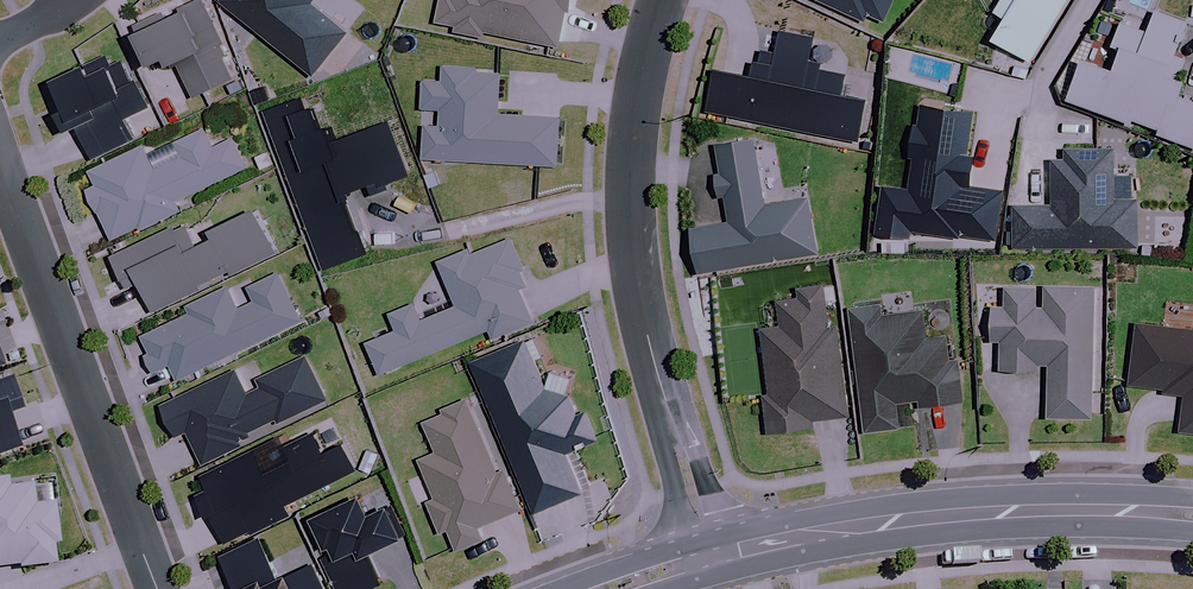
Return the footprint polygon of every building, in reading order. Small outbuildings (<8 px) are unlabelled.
[(171,52),(175,60),(180,57),(197,93),(236,76),(221,42),(226,39),(209,0),(192,0),(140,23),(156,59),(171,52)] [(225,1),(316,74),(349,34),(312,4),(315,0),(226,0),(225,1)] [(441,25),(562,48),(571,0),(446,0),(441,25)] [(880,31),(893,0),(811,0),(880,31)] [(984,33),(1032,62),(1069,0),(1003,0),(984,33)] [(1157,10),(1149,32),(1124,22),(1107,67),(1085,59),(1069,100),(1192,147),(1192,100),(1176,94),(1189,60),(1177,56),(1189,22),(1157,10)] [(81,121),(97,154),(137,135),(127,115),(152,102),(139,76),(134,79),(124,58),(113,62),(109,53),(90,62),(89,60),(58,75),(72,103),(63,107),(72,126),(81,121)] [(447,70),(446,82),(428,81),(424,159),(560,167),(563,119),(501,115),(504,74),(447,70)] [(868,101),(718,71),(710,114),(860,145),(868,101)] [(306,94),(267,109),(327,267),(372,251),(364,228),(360,230),(347,195),(374,185),(376,191),(392,186),(389,179),(412,171),(392,118),(339,138),(332,120),(327,122),(319,100),(309,104),(306,94)] [(924,108),(923,126),(915,125),(913,153),(920,154),(917,191),(885,189),(881,232),(914,235),(915,230),(997,238),(1001,191),(971,188),(974,157),(969,156),(973,113),(924,108)] [(213,146),(205,128),(150,153),(145,144),(92,168),(99,183),(90,187),(114,240),(182,210),(177,199),(247,168),(234,137),(213,146)] [(722,146),(726,175),(720,176),(724,200),(730,199),(734,223),(694,230),(701,275),(817,257),(808,199),(764,205),(754,141),(722,146)] [(1137,172),(1114,171),(1115,151),(1070,149),(1068,163),(1056,163),(1054,207),(1019,206),(1017,245),(1136,251),(1139,202),(1135,202),(1137,172)] [(179,228),(177,223),(115,253),(131,285),(142,280),(156,309),(279,250),(258,206),(214,227),(218,235),(199,244),(189,223),(179,228)] [(531,288),(511,237),(442,265),(459,307),(425,321),(419,305),(386,318),(393,334),(371,343),(383,373),(491,331),(494,340),(533,324),(520,292),(531,288)] [(302,322),(279,274),(254,285),(250,278),(228,288),(186,308),(190,316),(143,338),(159,372),(173,365),(180,379),(302,322)] [(1091,419),(1094,289),(1008,287),(1008,308),(994,308),(993,341),(1005,341),(1004,370),(1052,371),(1051,418),(1091,419)] [(771,433),(813,427),(813,423),(849,418),(836,329),(829,330),(823,290),(802,293),(803,298),(782,301),(786,328),(764,331),(773,396),(766,397),(771,433)] [(911,294),(882,298),(883,308),(854,312),(869,432),(902,428),(919,426),(917,408),(962,402),(957,361),(950,362),(947,335),(930,338),(927,311),(913,313),(911,294)] [(1138,326),(1132,390),(1187,395),(1183,436),(1192,437),(1192,331),(1138,326)] [(552,375),(547,392),(527,343),(477,363),(538,515),(583,497),(567,456),(598,444),(587,416),(577,420),(567,396),(571,379),(552,375)] [(326,398),(306,358),(264,380),(255,362),(236,372),(164,408),(178,435),(189,429),(205,460),(326,398)] [(8,380),(0,382),(0,453),(16,447),(7,418),(20,414),(8,380)] [(517,511),(466,401),(426,419),(440,449),(421,458),(440,499),(434,502),(457,553),(483,541),(478,529),(517,511)] [(222,522),(230,540),(288,513),(285,508),(358,474),(343,444),(326,452),(317,433),(285,447),(282,441),(195,481),(215,525),(222,522)] [(53,559),(52,542),(56,542),(50,483),(7,488),(6,479),(0,480),(0,565),(18,563),(18,568),(54,564),(53,559)] [(364,497),(319,516),(336,556),(329,559),(342,588),(380,588),(384,587),(370,556),(406,540),(392,508),(372,516),(364,497)] [(319,563),(269,588),(265,579),(246,588),(332,588),(319,563)]
